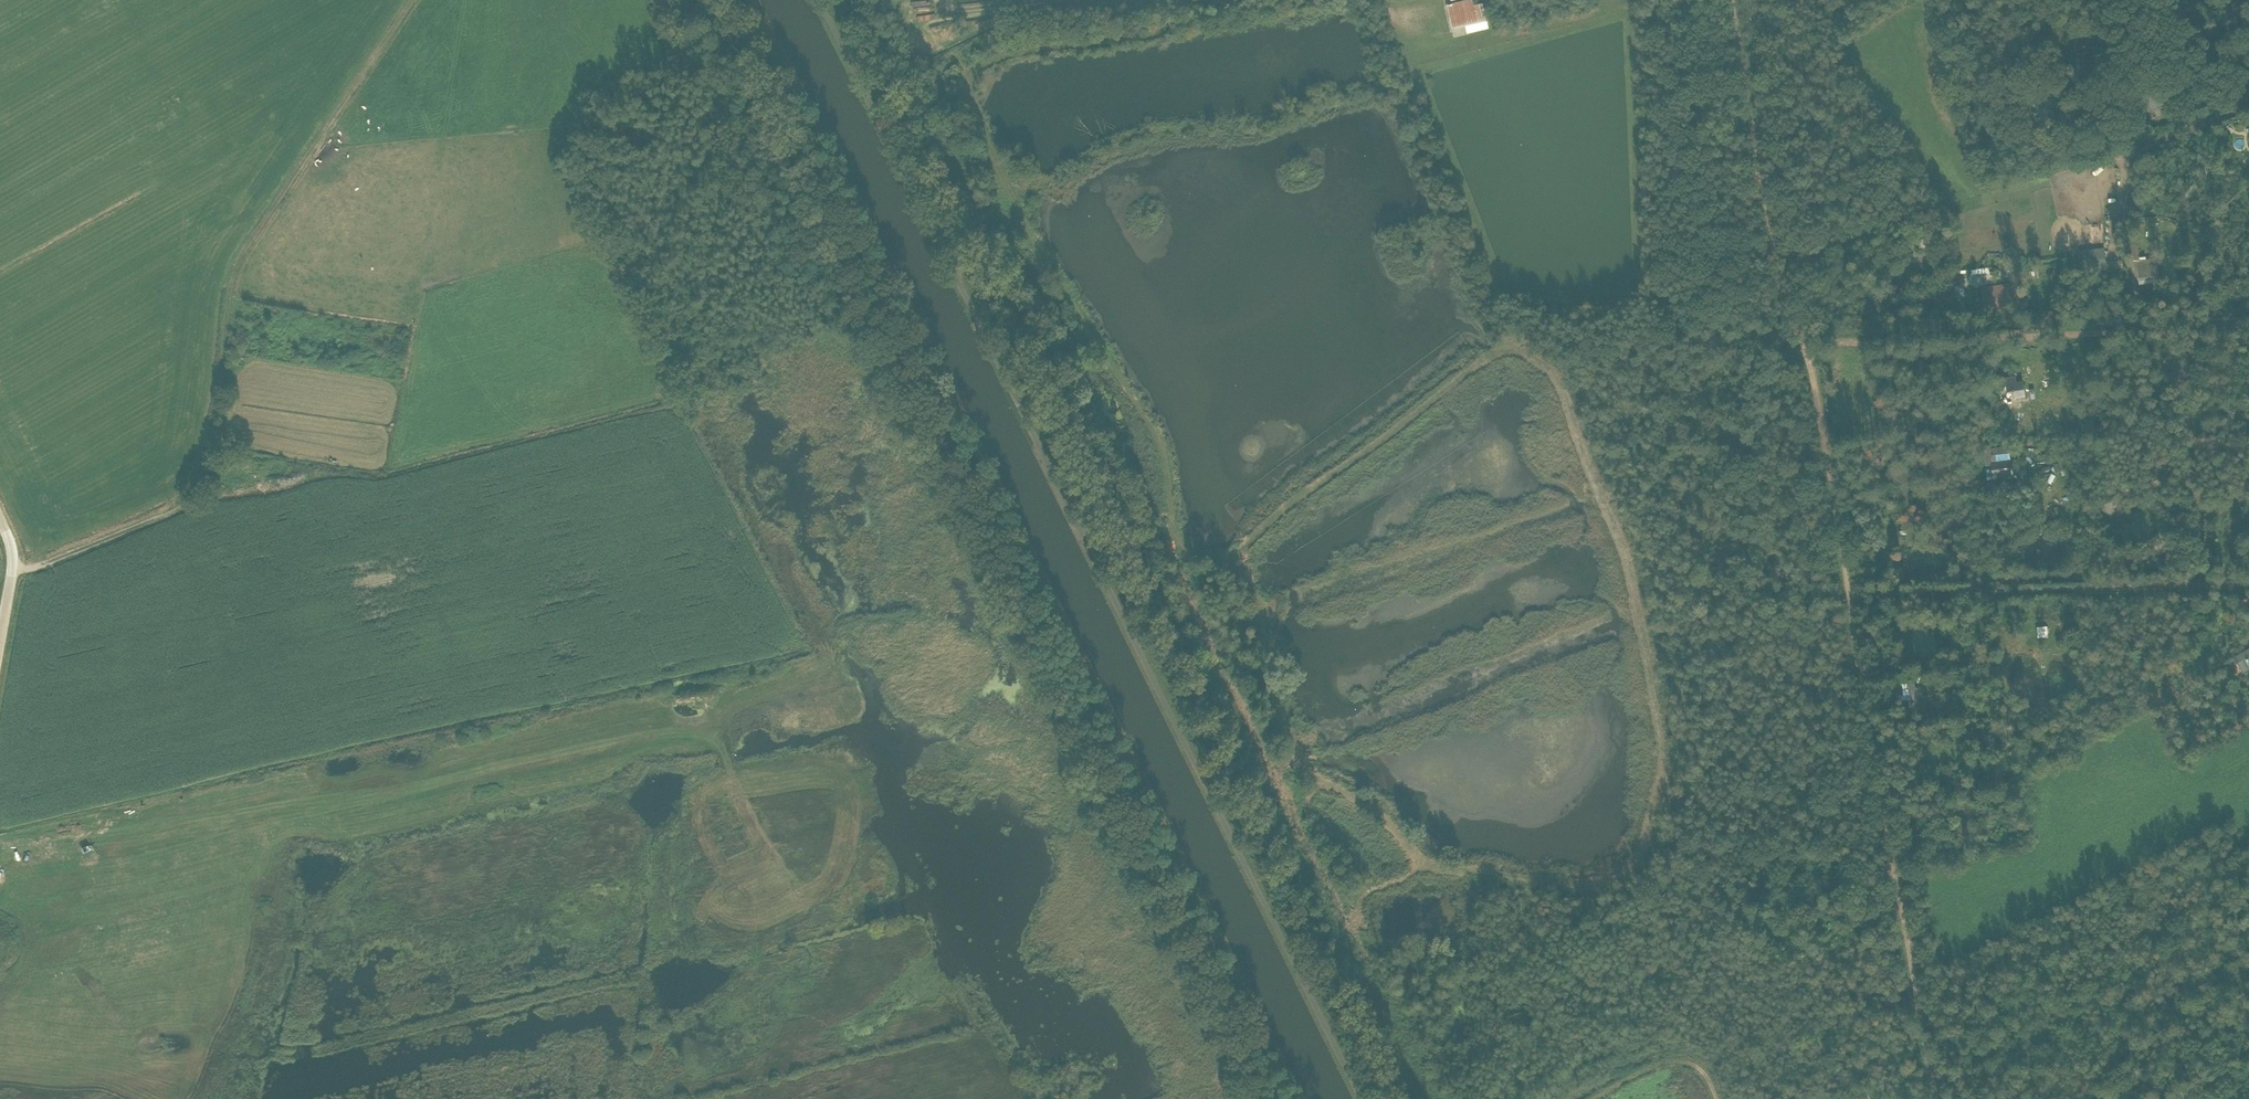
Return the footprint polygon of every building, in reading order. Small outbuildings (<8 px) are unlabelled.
[(1446,5),(1451,30),(1464,27),(1466,34),(1488,29),(1486,21),(1489,21),(1487,14),(1486,12),(1484,12),(1482,4),(1473,6),(1472,0),(1470,0),(1446,5)] [(2227,121),(2222,127),(2230,133),(2234,127),(2227,121)] [(1720,165),(1721,170),(1735,168),(1731,141),(1722,143),(1725,162),(1727,161),(1728,164),(1720,165)] [(2136,261),(2139,286),(2157,283),(2154,259),(2144,260),(2144,257),(2139,258),(2137,240),(2128,241),(2129,249),(2130,249),(2131,257),(2129,257),(2130,262),(2136,261)] [(2077,252),(2079,273),(2106,271),(2105,249),(2077,252)] [(1986,268),(1975,269),(1977,285),(1988,283),(1986,268)] [(2024,281),(2038,279),(2037,271),(2023,273),(2024,281)] [(1965,282),(1960,275),(1952,281),(1957,288),(1965,282)] [(1986,287),(1989,312),(2011,309),(2008,285),(1986,287)] [(1522,323),(1519,337),(1532,340),(1535,326),(1522,323)] [(2055,374),(2041,377),(2045,388),(2054,385),(2054,387),(2058,386),(2055,374)] [(2006,384),(1999,385),(2000,393),(2001,393),(2002,395),(2007,394),(2008,400),(2014,398),(2015,400),(2026,398),(2023,382),(2016,383),(2015,375),(2005,377),(2006,384)] [(1991,449),(1983,450),(1985,467),(1991,467),(1993,479),(2018,476),(2017,460),(2011,461),(2010,447),(1991,449)] [(1973,471),(1965,470),(1964,481),(1965,481),(1965,491),(1979,491),(1979,481),(1973,481),(1973,471)] [(2050,615),(2050,627),(2061,627),(2061,616),(2050,615)] [(2234,658),(2243,674),(2248,671),(2248,649),(2234,658)] [(1958,666),(1967,666),(1968,655),(1959,654),(1958,666)] [(1954,681),(1968,679),(1967,672),(1953,675),(1954,681)] [(1914,683),(1894,686),(1896,701),(1911,700),(1910,696),(1916,695),(1914,683)] [(1882,699),(1889,698),(1887,687),(1880,688),(1882,699)] [(1980,713),(1994,710),(1992,700),(1978,703),(1980,713)] [(2001,761),(2002,769),(2010,768),(2009,763),(2014,761),(2012,752),(2006,754),(2008,759),(2001,761)] [(2007,846),(2008,840),(1989,837),(1988,844),(2007,846)]
